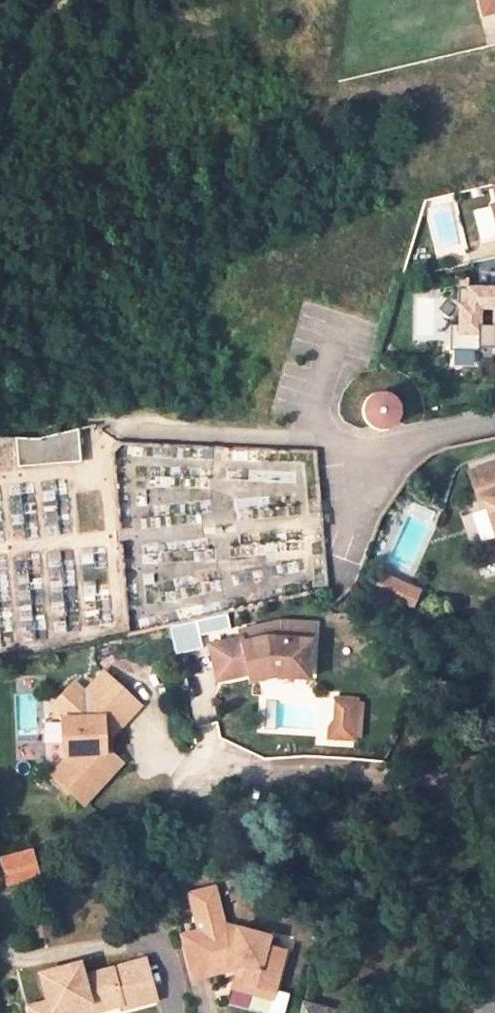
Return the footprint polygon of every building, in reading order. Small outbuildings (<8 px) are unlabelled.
[(482,10),(494,7),(494,0),(480,0),(482,10)] [(432,250),(462,246),(455,196),(426,200),(432,250)] [(460,288),(460,307),(462,307),(462,325),(453,325),(453,351),(481,351),(481,348),(494,348),(494,288),(460,288)] [(397,423),(400,417),(401,412),(400,408),(398,403),(395,398),(390,395),(385,393),(379,392),(374,394),(369,397),(365,401),(362,406),(361,412),(362,415),(363,421),(367,425),(371,429),(377,431),(383,431),(388,430),(393,427),(397,423)] [(78,460),(76,430),(34,439),(14,439),(14,453),(14,465),(78,460)] [(494,565),(494,467),(458,478),(468,512),(473,510),(491,566),(494,565)] [(415,592),(378,576),(371,592),(408,608),(415,592)] [(212,616),(165,626),(172,654),(199,648),(194,630),(214,625),(212,616)] [(250,670),(261,669),(298,670),(299,641),(259,639),(240,641),(239,635),(205,643),(211,677),(250,670)] [(65,753),(55,762),(45,773),(76,802),(116,762),(103,748),(99,748),(99,731),(105,731),(136,699),(100,663),(80,682),(68,672),(49,690),(62,702),(54,710),(55,724),(65,733),(65,753)] [(261,669),(250,670),(252,680),(260,679),(297,680),(298,670),(261,669)] [(49,690),(42,698),(54,710),(62,702),(49,690)] [(353,699),(333,699),(332,722),(327,726),(326,737),(351,738),(353,699)] [(65,733),(55,724),(55,762),(65,753),(65,733)] [(0,858),(0,871),(4,884),(34,875),(27,850),(0,858)] [(206,918),(207,926),(219,927),(210,886),(185,892),(192,921),(206,918)] [(264,939),(219,927),(207,926),(175,934),(186,978),(206,973),(204,963),(224,958),(244,964),(238,985),(269,993),(280,953),(262,948),(264,939)] [(238,985),(244,964),(224,958),(204,963),(206,973),(225,968),(232,974),(227,991),(267,1002),(269,993),(238,985)] [(66,1004),(88,1000),(90,1005),(119,998),(121,1008),(152,1000),(144,963),(80,976),(78,967),(38,975),(40,989),(22,993),(26,1012),(68,1012),(66,1004)] [(68,1012),(96,1012),(121,1008),(119,998),(90,1005),(88,1000),(66,1004),(68,1012)]
